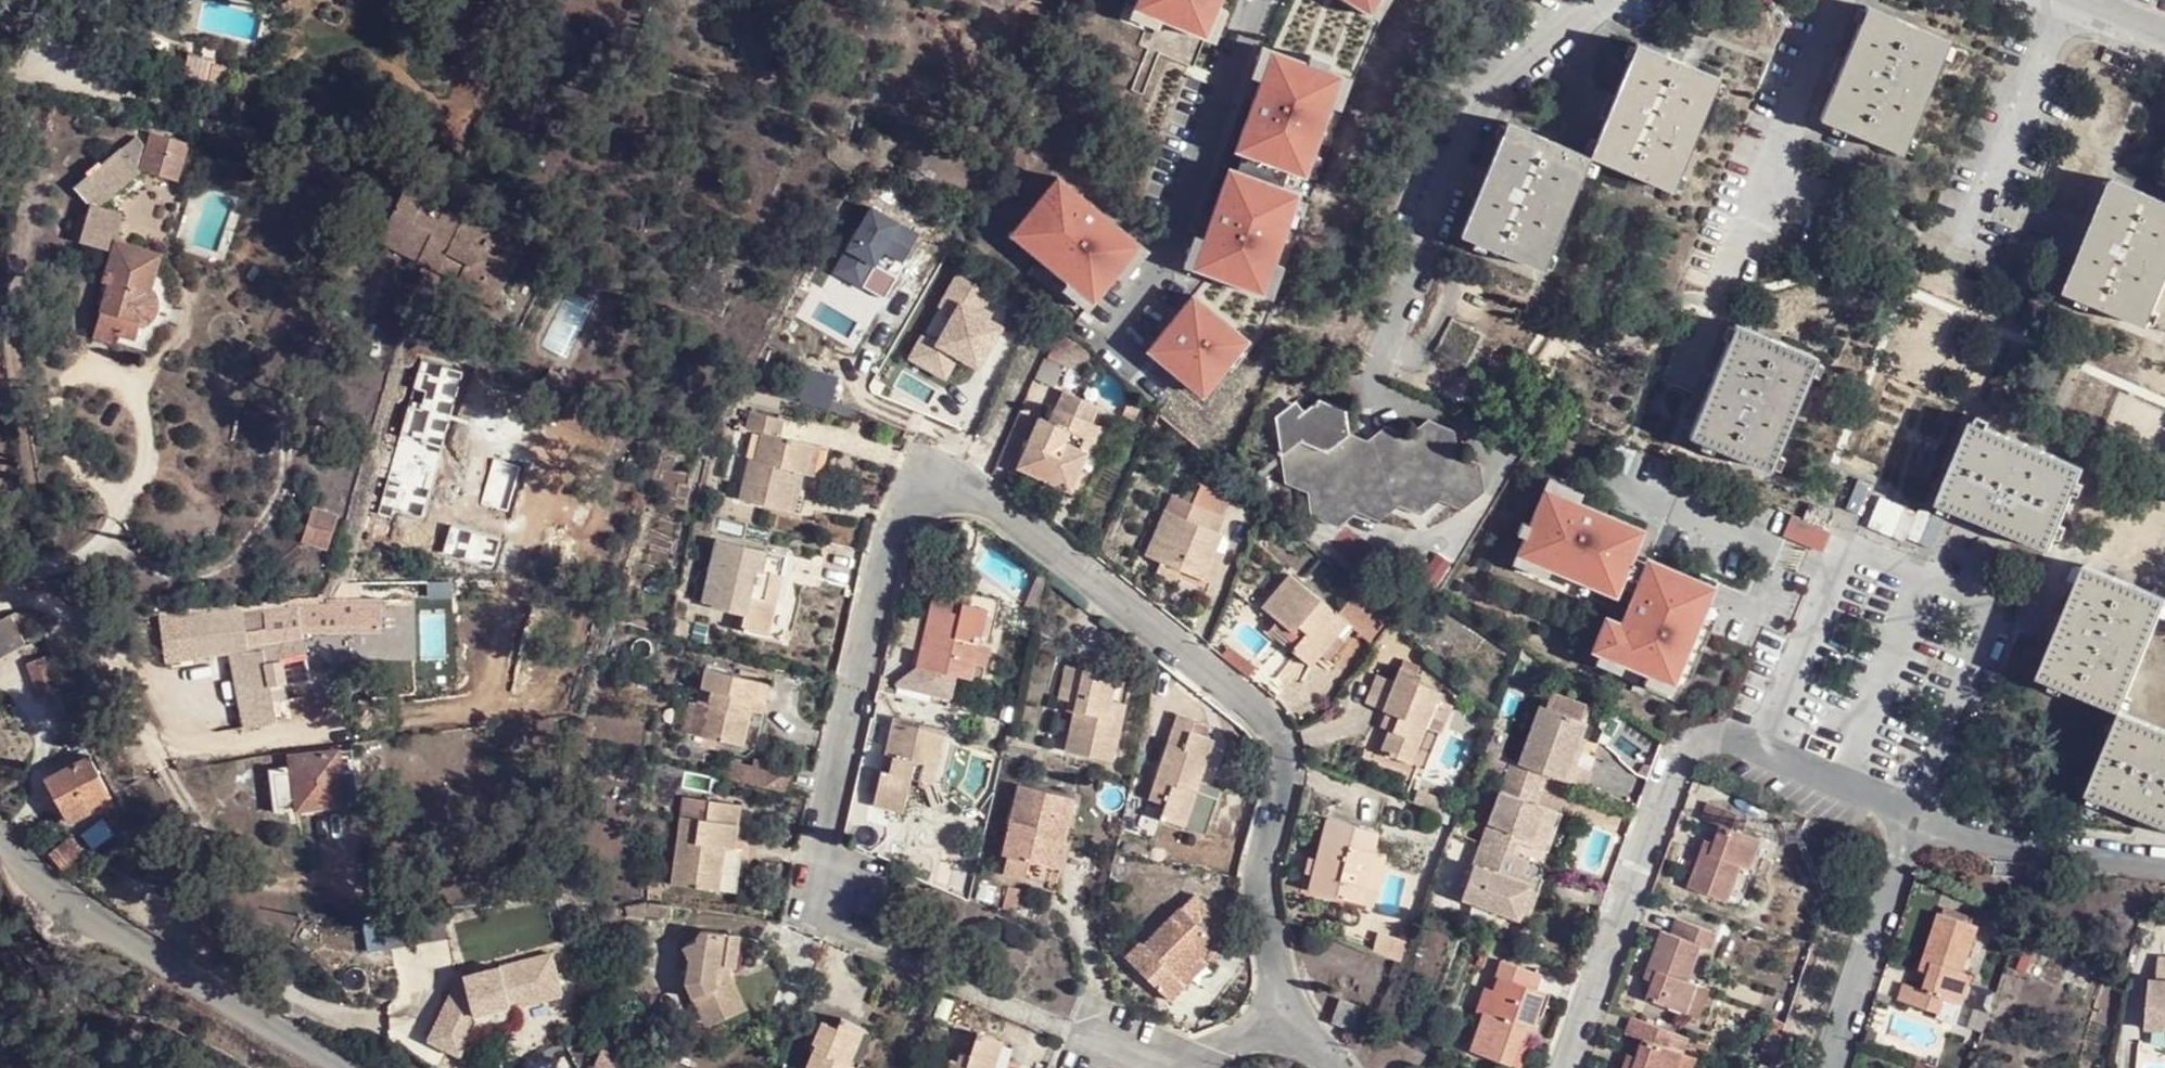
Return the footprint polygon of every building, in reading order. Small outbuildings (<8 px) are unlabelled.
[(1148,4),(1225,29),(1236,0),(1150,0),(1148,4)] [(1386,8),(1391,0),(1372,0),(1386,8)] [(1883,0),(1836,112),(1923,146),(1970,32),(1883,0)] [(1654,35),(1614,149),(1696,185),(1743,71),(1654,35)] [(1324,165),(1358,67),(1286,43),(1251,145),(1324,165)] [(190,56),(183,78),(223,90),(230,68),(190,56)] [(1569,261),(1614,149),(1525,115),(1482,227),(1569,261)] [(147,147),(140,171),(175,181),(186,143),(151,132),(147,147)] [(69,234),(107,244),(115,213),(106,217),(97,215),(97,209),(123,186),(136,141),(72,188),(87,206),(84,212),(76,210),(69,234)] [(136,141),(123,186),(140,171),(147,147),(136,141)] [(1315,185),(1243,161),(1209,262),(1281,287),(1315,185)] [(1065,172),(1021,226),(1106,297),(1154,239),(1065,172)] [(2133,174),(2087,289),(2164,320),(2164,186),(2133,174)] [(396,253),(492,301),(520,246),(424,197),(396,253)] [(877,218),(861,213),(849,256),(828,251),(824,269),(841,273),(833,297),(860,303),(866,279),(879,285),(884,269),(871,266),(884,221),(898,226),(903,209),(881,203),(877,218)] [(115,213),(107,244),(113,246),(115,240),(122,242),(125,209),(115,213)] [(115,240),(113,246),(105,271),(111,273),(92,336),(110,342),(111,334),(136,340),(139,327),(142,328),(146,328),(152,322),(156,318),(159,310),(158,301),(156,294),(151,288),(162,253),(122,242),(115,240)] [(1006,327),(964,306),(975,285),(952,273),(905,363),(946,384),(957,363),(981,376),(1006,327)] [(1199,292),(1160,344),(1217,392),(1262,335),(1199,292)] [(1840,351),(1755,318),(1711,429),(1796,462),(1840,351)] [(1089,342),(1073,329),(1062,353),(1082,360),(1089,342)] [(1088,446),(1101,416),(1108,402),(1070,385),(1059,418),(1045,410),(1023,463),(1084,492),(1101,452),(1088,446)] [(1299,410),(1286,397),(1271,418),(1286,481),(1311,489),(1313,513),(1340,525),(1351,507),(1371,517),(1389,503),(1412,515),(1426,494),(1450,507),(1471,481),(1470,456),(1450,448),(1453,425),(1426,414),(1408,432),(1385,420),(1366,438),(1346,428),(1344,405),(1317,393),(1299,410)] [(787,421),(745,411),(742,428),(764,434),(758,465),(745,463),(737,502),(795,516),(802,473),(824,478),(830,448),(782,437),(787,421)] [(1114,421),(1101,416),(1088,446),(1101,452),(1114,421)] [(2103,458),(1990,416),(1960,496),(2073,538),(2103,458)] [(1660,523),(1555,486),(1529,549),(1633,593),(1660,523)] [(1215,522),(1228,529),(1234,517),(1200,499),(1191,518),(1172,506),(1147,554),(1203,584),(1218,548),(1206,542),(1215,522)] [(1831,510),(1812,502),(1805,516),(1825,524),(1831,510)] [(312,508),(302,543),(327,550),(337,515),(312,508)] [(1820,554),(1831,534),(1792,513),(1781,534),(1820,554)] [(1218,548),(1228,529),(1215,522),(1206,542),(1218,548)] [(1229,552),(1218,548),(1203,584),(1212,589),(1229,552)] [(775,571),(786,573),(789,558),(751,549),(747,567),(723,560),(713,610),(744,618),(742,633),(771,640),(779,605),(768,602),(775,571)] [(1637,618),(1618,611),(1603,646),(1693,681),(1733,581),(1660,552),(1637,618)] [(2147,704),(2164,657),(2164,582),(2107,562),(2060,673),(2147,704)] [(779,605),(786,573),(775,571),(768,602),(779,605)] [(928,632),(938,595),(920,574),(906,625),(928,632)] [(1332,631),(1345,615),(1298,576),(1269,611),(1299,635),(1308,623),(1316,631),(1301,655),(1321,670),(1342,640),(1332,631)] [(985,648),(998,652),(1012,601),(975,591),(971,604),(938,595),(919,664),(977,682),(982,663),(985,648)] [(379,597),(330,600),(329,608),(263,613),(267,680),(283,678),(285,684),(315,683),(311,633),(381,633),(379,597)] [(227,653),(232,748),(235,752),(270,751),(267,680),(263,613),(259,610),(189,614),(190,654),(227,653)] [(0,619),(0,659),(27,643),(9,614),(0,619)] [(1355,623),(1345,615),(1332,631),(1342,640),(1355,623)] [(993,667),(998,652),(985,648),(982,663),(993,667)] [(62,692),(46,657),(28,666),(44,701),(62,692)] [(1369,704),(1389,710),(1408,717),(1404,732),(1392,728),(1384,750),(1419,762),(1444,690),(1423,682),(1427,673),(1404,664),(1399,681),(1381,673),(1369,704)] [(1109,722),(1114,702),(1121,678),(1073,666),(1062,705),(1078,708),(1067,754),(1117,770),(1126,727),(1109,722)] [(773,682),(712,667),(702,706),(714,708),(708,741),(759,753),(768,710),(756,708),(753,722),(743,719),(749,693),(770,700),(773,682)] [(1540,703),(1518,762),(1551,773),(1583,786),(1596,756),(1575,748),(1586,720),(1581,718),(1587,703),(1553,690),(1548,704),(1540,703)] [(1131,708),(1114,702),(1109,722),(1126,727),(1131,708)] [(2147,704),(2112,792),(2164,814),(2164,711),(2147,704)] [(702,706),(694,705),(688,736),(708,741),(714,708),(702,706)] [(1408,717),(1389,710),(1383,725),(1392,728),(1404,732),(1408,717)] [(1191,826),(1197,806),(1220,737),(1198,731),(1203,719),(1184,713),(1155,799),(1174,805),(1169,819),(1191,826)] [(927,753),(945,756),(951,727),(901,715),(892,755),(903,756),(898,778),(885,775),(878,807),(914,815),(920,782),(927,753)] [(356,804),(353,751),(342,752),(345,804),(356,804)] [(294,767),(299,811),(343,806),(337,753),(293,758),(294,767)] [(940,787),(945,756),(927,753),(920,782),(940,787)] [(109,798),(87,758),(47,779),(56,793),(65,812),(70,819),(77,819),(84,818),(89,812),(92,807),(109,798)] [(1518,762),(1513,760),(1499,790),(1540,803),(1551,773),(1518,762)] [(737,763),(733,779),(795,793),(800,769),(765,762),(763,769),(737,763)] [(276,811),(299,811),(294,767),(271,769),(276,811)] [(1056,861),(1074,798),(1016,786),(990,890),(1013,896),(1018,883),(1035,888),(1045,856),(1056,861)] [(1540,855),(1557,809),(1540,803),(1499,790),(1485,821),(1479,824),(1468,854),(1476,858),(1518,875),(1540,855)] [(727,897),(737,852),(747,804),(699,795),(677,886),(727,897)] [(1709,828),(1701,847),(1708,848),(1700,869),(1686,863),(1673,893),(1711,910),(1725,871),(1735,876),(1747,843),(1727,836),(1732,822),(1695,805),(1688,821),(1709,828)] [(1215,812),(1197,806),(1191,826),(1208,832),(1215,812)] [(1382,888),(1391,853),(1385,852),(1389,835),(1339,819),(1318,890),(1368,906),(1372,886),(1382,888)] [(137,847),(125,828),(115,834),(127,852),(137,847)] [(1708,848),(1701,847),(1694,843),(1686,863),(1700,869),(1708,848)] [(750,856),(737,852),(727,897),(740,900),(750,856)] [(1402,855),(1391,853),(1382,888),(1372,886),(1368,906),(1387,912),(1402,855)] [(1536,882),(1476,858),(1460,899),(1524,923),(1536,882)] [(1190,979),(1230,939),(1224,933),(1237,922),(1211,896),(1161,947),(1153,939),(1134,958),(1184,1007),(1201,990),(1190,979)] [(1926,907),(1915,945),(1931,950),(1925,969),(1919,988),(1894,980),(1890,1000),(1953,1021),(1967,967),(1953,963),(1966,920),(1926,907)] [(1647,933),(1635,965),(1650,969),(1643,990),(1637,1005),(1673,1019),(1685,985),(1673,981),(1686,945),(1696,950),(1699,937),(1661,923),(1657,937),(1647,933)] [(1241,950),(1230,939),(1190,979),(1201,990),(1241,950)] [(744,982),(746,943),(710,941),(703,951),(685,958),(694,976),(689,989),(687,1001),(696,1017),(709,1011),(719,1037),(751,1024),(736,990),(736,980),(744,982)] [(1931,950),(1915,945),(1910,963),(1925,969),(1931,950)] [(554,953),(464,978),(430,1037),(456,1055),(470,1029),(516,1019),(512,1010),(561,1000),(554,953)] [(2159,954),(2157,981),(2149,980),(2148,1027),(2164,1028),(2164,955),(2159,954)] [(1536,973),(1499,958),(1487,987),(1504,992),(1491,1020),(1477,1013),(1463,1048),(1499,1064),(1513,1026),(1526,1033),(1540,994),(1529,989),(1536,973)] [(1650,969),(1635,965),(1629,984),(1643,990),(1650,969)] [(1359,1003),(1343,994),(1335,1009),(1353,1017),(1359,1003)] [(1623,1058),(1621,1067),(1664,1067),(1668,1055),(1648,1049),(1654,1031),(1617,1017),(1611,1036),(1630,1041),(1623,1058)] [(866,1030),(843,1020),(837,1030),(821,1019),(811,1042),(817,1044),(806,1067),(848,1067),(849,1065),(866,1030)] [(866,1030),(849,1065),(854,1067),(865,1067),(879,1036),(866,1030)] [(1010,1045),(985,1035),(977,1057),(966,1052),(960,1067),(950,1062),(948,1067),(1002,1067),(1010,1045)] [(1010,1045),(1002,1067),(1013,1067),(1020,1050),(1010,1045)] [(607,1053),(599,1067),(618,1067),(622,1060),(607,1053)] [(1623,1058),(1614,1055),(1609,1067),(1621,1067),(1623,1058)]
